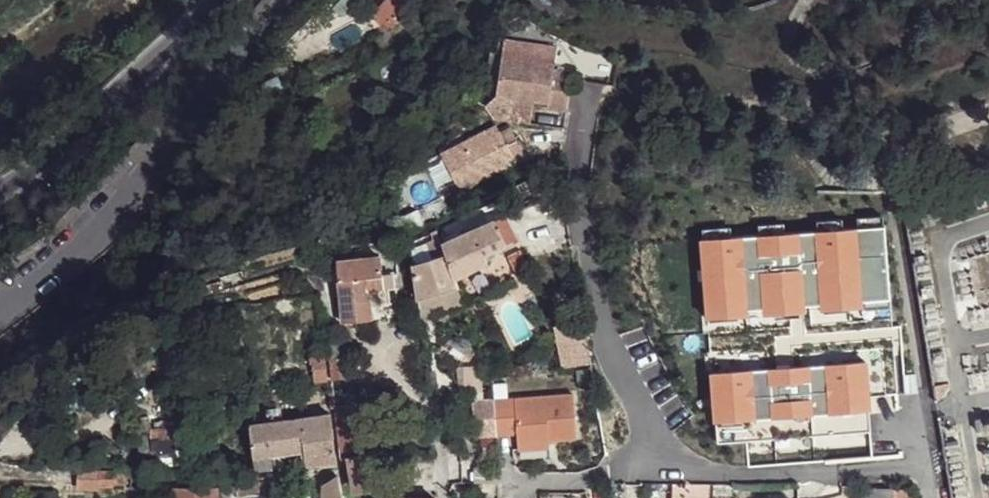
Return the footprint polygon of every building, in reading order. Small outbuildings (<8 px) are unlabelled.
[(328,2),(337,9),(345,0),(331,0),(328,2)] [(556,50),(504,45),(503,59),(555,64),(556,50)] [(569,75),(554,74),(555,64),(503,59),(498,103),(518,105),(517,110),(536,111),(536,106),(550,108),(550,113),(568,115),(570,90),(569,75)] [(470,146),(473,153),(449,164),(462,195),(520,170),(503,132),(470,146)] [(470,146),(446,157),(449,164),(473,153),(470,146)] [(937,198),(918,205),(920,213),(939,206),(937,198)] [(505,214),(473,230),(484,254),(517,239),(514,229),(505,214)] [(473,230),(445,244),(447,249),(449,258),(455,279),(488,263),(484,254),(473,230)] [(447,249),(438,252),(439,260),(449,258),(447,249)] [(381,258),(338,261),(343,322),(371,320),(368,279),(382,277),(381,258)] [(439,260),(414,267),(417,295),(459,287),(455,279),(449,258),(439,260)] [(254,302),(238,304),(238,312),(255,310),(254,302)] [(326,356),(313,357),(315,382),(328,381),(327,369),(326,356)] [(333,358),(334,380),(347,378),(346,357),(333,358)] [(317,393),(307,394),(310,412),(318,410),(317,393)] [(575,395),(474,400),(477,435),(518,433),(518,442),(550,440),(577,439),(575,395)] [(359,405),(336,407),(337,408),(339,436),(362,433),(359,405)] [(332,415),(251,425),(255,466),(256,470),(274,469),(272,454),(304,450),(306,464),(337,461),(332,415)] [(156,430),(152,429),(151,431),(153,451),(154,464),(190,464),(189,450),(179,450),(178,428),(172,428),(171,422),(164,423),(161,422),(159,422),(157,423),(156,425),(156,427),(156,430)] [(151,431),(139,431),(140,451),(153,451),(151,431)] [(362,433),(339,436),(342,461),(349,460),(353,481),(353,486),(356,489),(362,491),(379,491),(379,488),(398,486),(395,468),(376,470),(373,454),(364,455),(362,433)] [(550,440),(518,442),(518,450),(550,448),(550,440)] [(79,471),(57,469),(56,484),(78,486),(79,471)] [(114,472),(101,471),(101,485),(125,486),(125,470),(114,469),(114,472)] [(101,471),(79,471),(78,486),(101,488),(101,485),(101,471)] [(324,485),(324,497),(343,497),(339,477),(324,485)] [(257,482),(237,484),(239,497),(259,495),(257,482)] [(175,487),(175,497),(218,497),(218,487),(175,487)] [(857,488),(857,497),(910,497),(910,487),(857,488)]
